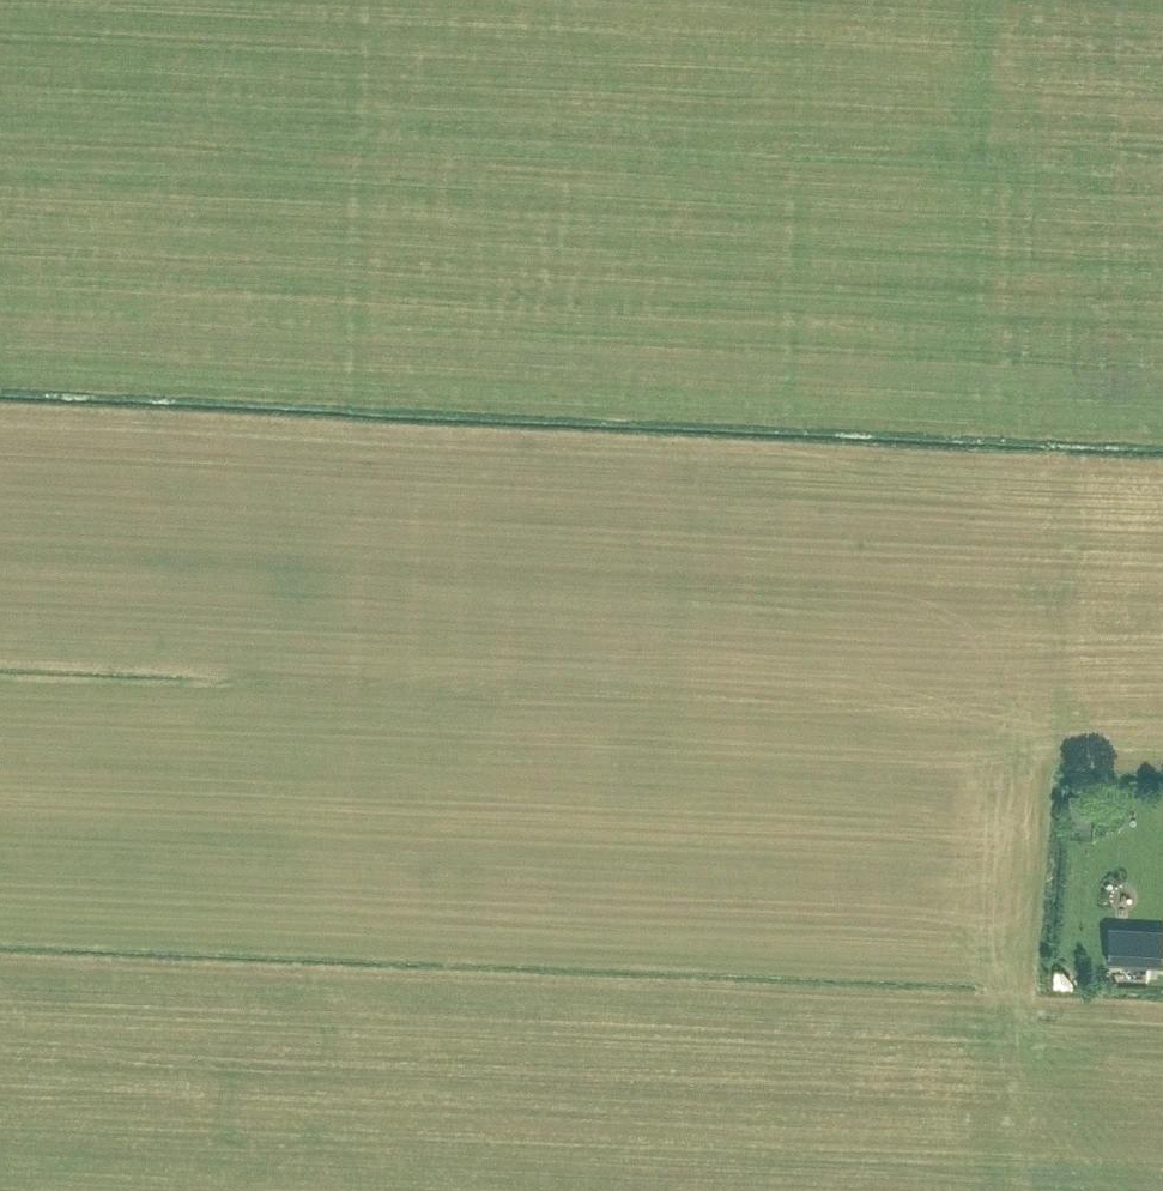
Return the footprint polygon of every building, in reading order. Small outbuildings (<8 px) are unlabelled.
[(1106,922),(1104,959),(1162,962),(1162,925),(1106,922)] [(1054,977),(1068,976),(1068,961),(1053,961),(1054,977)]
